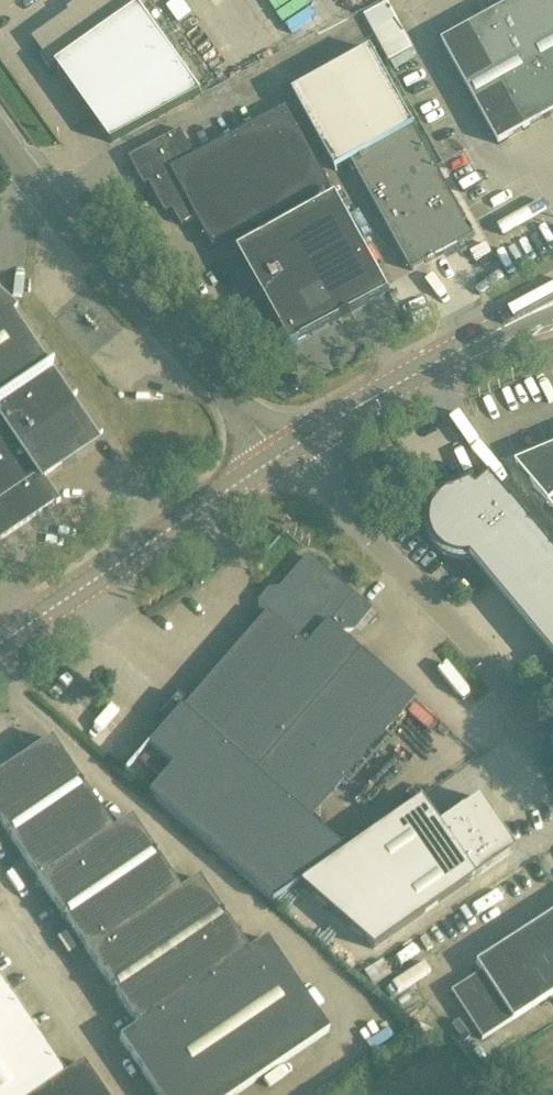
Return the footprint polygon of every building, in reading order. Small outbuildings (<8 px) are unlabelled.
[(134,0),(95,0),(38,41),(111,144),(201,95),(134,0)] [(443,40),(500,144),(552,115),(552,0),(516,0),(443,40)] [(389,63),(413,50),(388,3),(364,16),(389,63)] [(352,163),(411,271),(474,237),(372,50),(293,94),(336,172),(352,163)] [(288,108),(231,139),(273,219),(331,187),(288,108)] [(273,219),(231,139),(195,158),(180,131),(129,159),(133,166),(144,188),(149,185),(159,203),(165,214),(172,210),(181,228),(197,219),(214,251),(273,219)] [(389,293),(338,200),(241,253),(286,335),(284,336),(292,349),(297,346),(296,344),(389,293)] [(58,501),(42,477),(95,441),(46,368),(52,364),(52,363),(47,366),(12,315),(16,310),(0,296),(0,540),(58,501)] [(516,467),(552,510),(552,451),(516,467)] [(454,492),(450,494),(445,496),(441,499),(438,503),(435,508),(433,512),(431,517),(430,522),(430,527),(431,533),(433,537),(435,542),(438,546),(442,550),(446,553),(450,556),(455,558),(460,559),(465,559),(471,558),(491,582),(552,657),(552,551),(491,477),(489,478),(490,479),(484,484),(478,489),(474,484),(454,492)] [(177,696),(158,718),(166,725),(327,864),(345,851),(309,820),(414,700),(339,635),(353,633),(370,613),(307,558),(277,592),(268,592),(259,603),(259,610),(265,615),(211,677),(187,704),(177,696)] [(272,903),(327,864),(166,725),(147,747),(170,767),(147,794),(272,903)] [(0,774),(0,826),(137,1028),(119,1041),(156,1094),(238,1094),(329,1033),(266,941),(247,953),(198,880),(180,892),(130,820),(112,832),(50,740),(0,774)] [(169,768),(149,750),(139,762),(159,779),(169,768)] [(420,801),(298,886),(373,951),(514,852),(477,799),(438,826),(420,801)] [(475,964),(480,973),(449,994),(482,1041),(511,1021),(552,995),(552,914),(475,964)] [(381,960),(363,972),(372,987),(390,975),(381,960)] [(65,1078),(51,1058),(0,983),(0,1094),(103,1094),(83,1065),(65,1078)]
